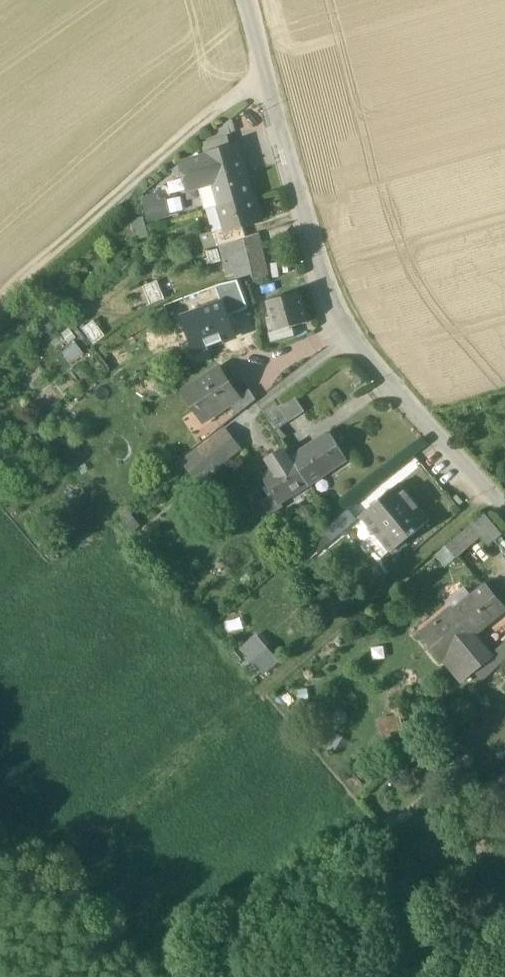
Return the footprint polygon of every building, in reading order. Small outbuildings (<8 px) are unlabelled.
[(228,136),(203,143),(206,155),(231,148),(228,136)] [(231,148),(206,155),(207,156),(209,166),(242,157),(239,146),(231,148)] [(207,156),(180,164),(187,190),(200,186),(214,182),(209,166),(207,156)] [(242,157),(209,166),(214,182),(200,186),(206,209),(220,205),(220,206),(253,197),(242,157)] [(168,216),(163,191),(138,196),(144,222),(168,216)] [(253,197),(220,206),(227,229),(227,230),(244,226),(263,220),(256,196),(253,197)] [(140,216),(130,219),(136,237),(146,234),(140,216)] [(244,226),(227,230),(227,229),(215,233),(218,246),(223,245),(247,237),(244,226)] [(200,236),(205,249),(216,245),(211,232),(200,236)] [(247,237),(223,245),(226,257),(237,254),(250,250),(261,246),(258,234),(247,237)] [(261,246),(250,250),(254,279),(266,277),(261,246)] [(237,254),(226,257),(230,269),(241,266),(237,254)] [(234,283),(222,288),(227,302),(221,304),(226,317),(235,314),(236,316),(245,312),(234,283)] [(216,286),(184,298),(190,315),(221,304),(227,302),(222,288),(221,285),(216,287),(216,286)] [(299,292),(268,301),(272,316),(267,317),(268,323),(274,321),(276,331),(308,322),(299,292)] [(221,304),(190,315),(200,343),(240,329),(236,316),(235,314),(226,317),(221,304)] [(219,366),(185,389),(204,419),(230,402),(239,396),(219,366)] [(250,388),(239,396),(230,402),(238,414),(257,399),(250,388)] [(277,400),(263,410),(276,430),(290,421),(277,400)] [(225,430),(201,448),(216,467),(240,449),(225,430)] [(330,434),(294,458),(310,483),(346,458),(330,434)] [(294,458),(293,457),(264,475),(278,501),(310,483),(294,458)] [(398,484),(362,516),(393,552),(429,520),(398,484)] [(351,509),(326,530),(334,540),(359,518),(351,509)] [(483,511),(435,551),(445,564),(480,535),(487,543),(500,531),(483,511)] [(484,584),(455,608),(474,631),(503,607),(484,584)] [(455,608),(444,617),(447,621),(439,628),(455,646),(471,633),(474,631),(455,608)] [(255,632),(238,648),(261,674),(278,658),(255,632)] [(471,633),(455,646),(475,669),(491,657),(471,633)]
